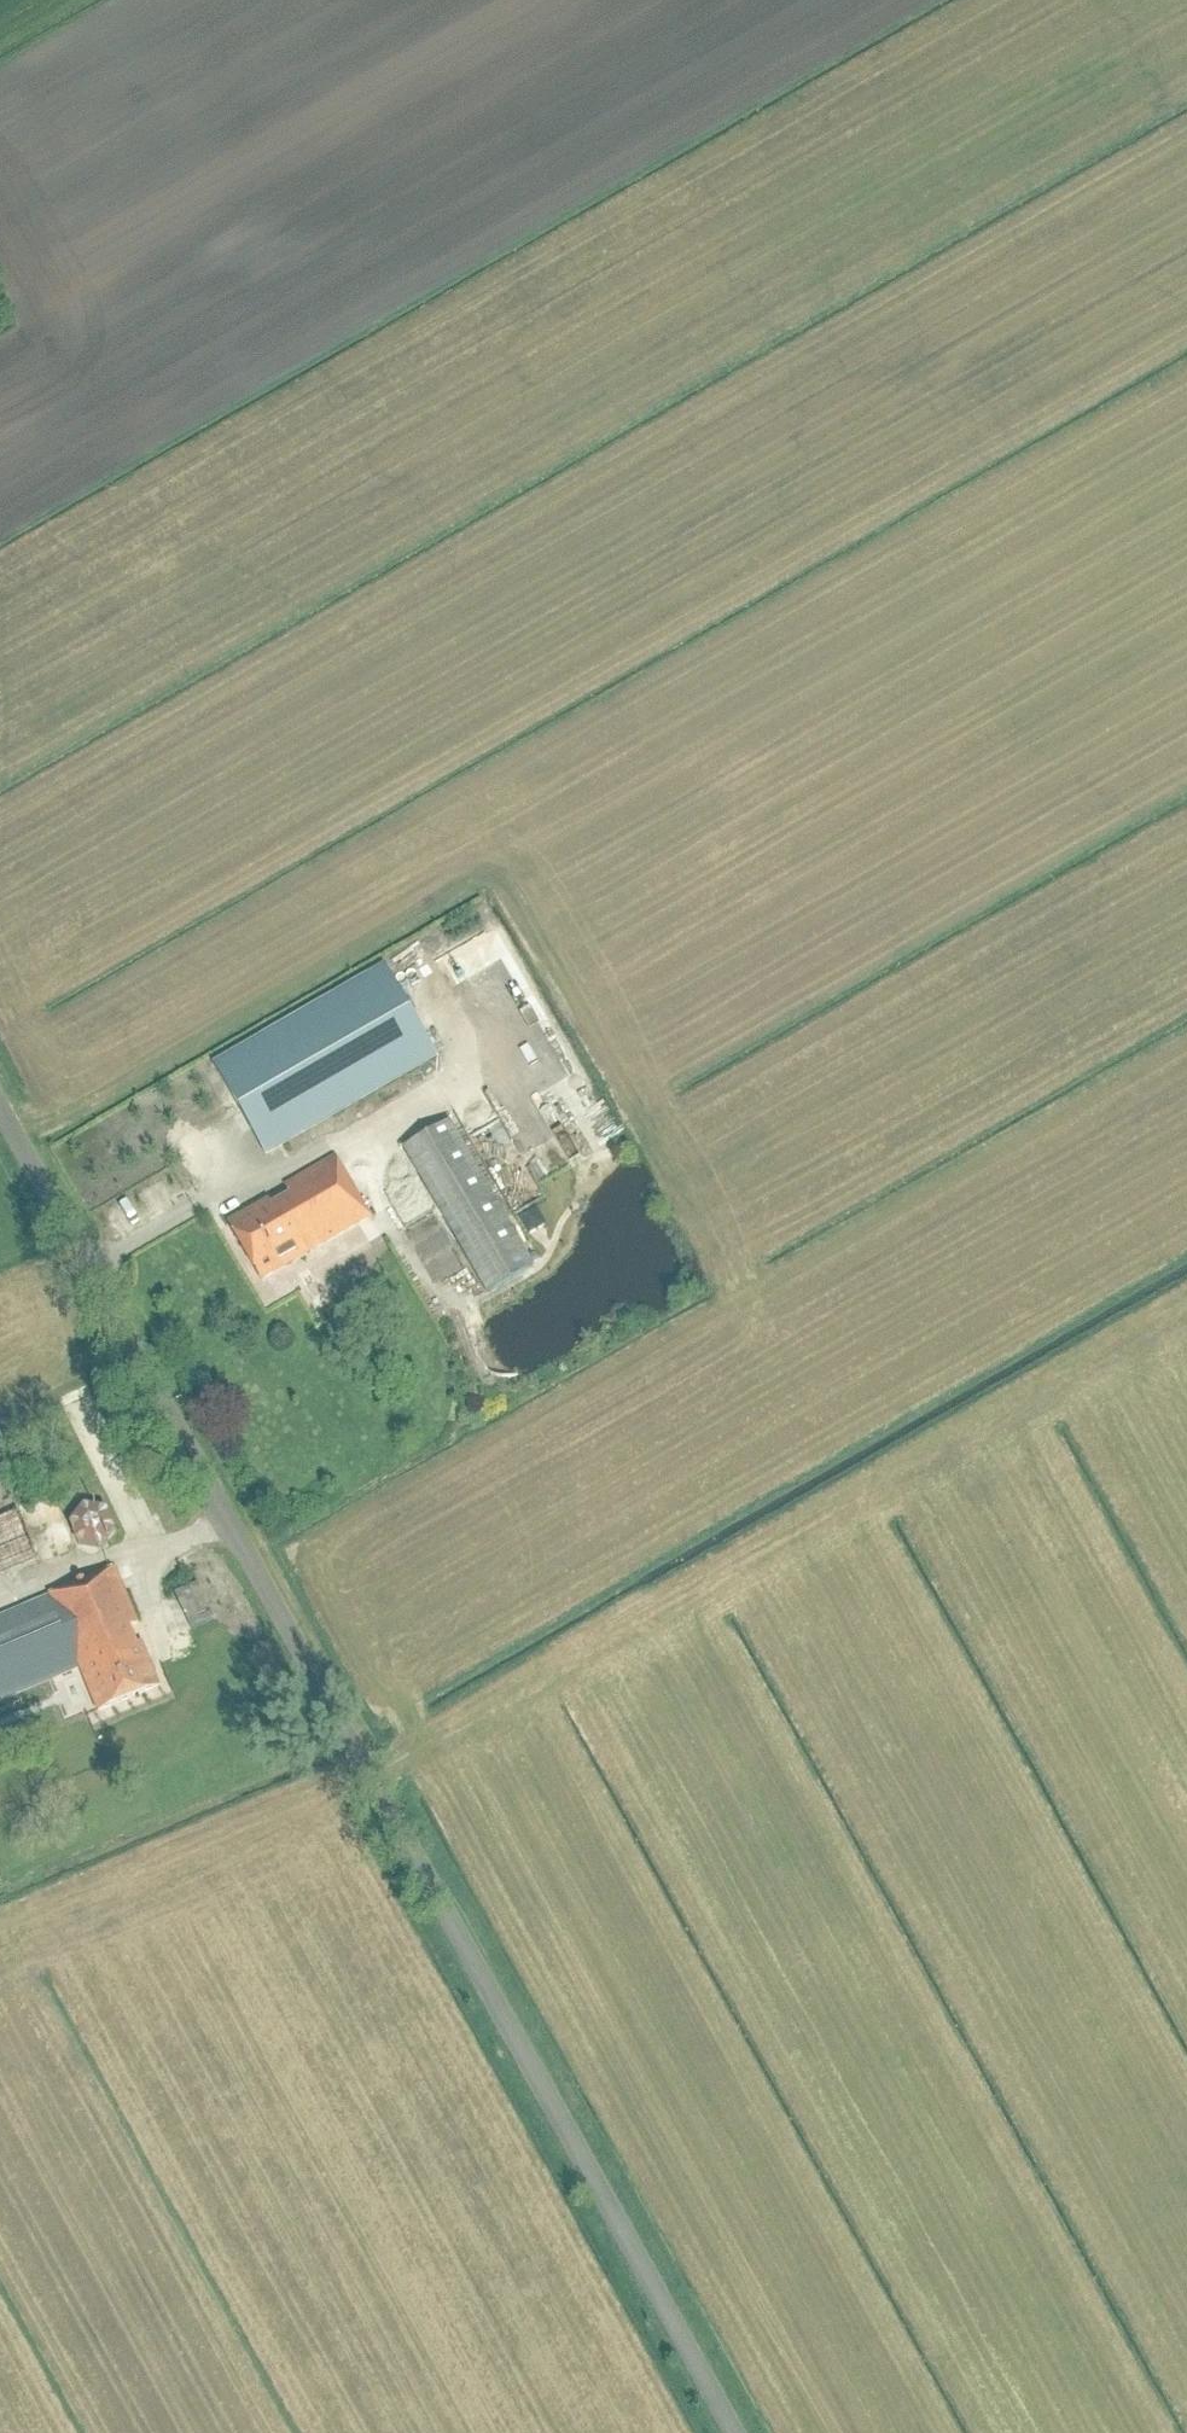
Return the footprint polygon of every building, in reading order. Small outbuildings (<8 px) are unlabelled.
[(214,1071),(265,1155),(433,1053),(382,969),(214,1071)] [(532,1268),(449,1125),(403,1151),(486,1295),(532,1268)] [(289,1197),(272,1207),(269,1201),(228,1226),(262,1282),(369,1219),(333,1159),(284,1188),(289,1197)] [(82,1507),(68,1526),(76,1548),(99,1551),(114,1533),(106,1511),(82,1507)] [(0,1539),(0,1582),(17,1576),(0,1539)] [(78,1670),(96,1715),(157,1691),(140,1648),(144,1646),(114,1572),(0,1617),(0,1701),(78,1670)]
